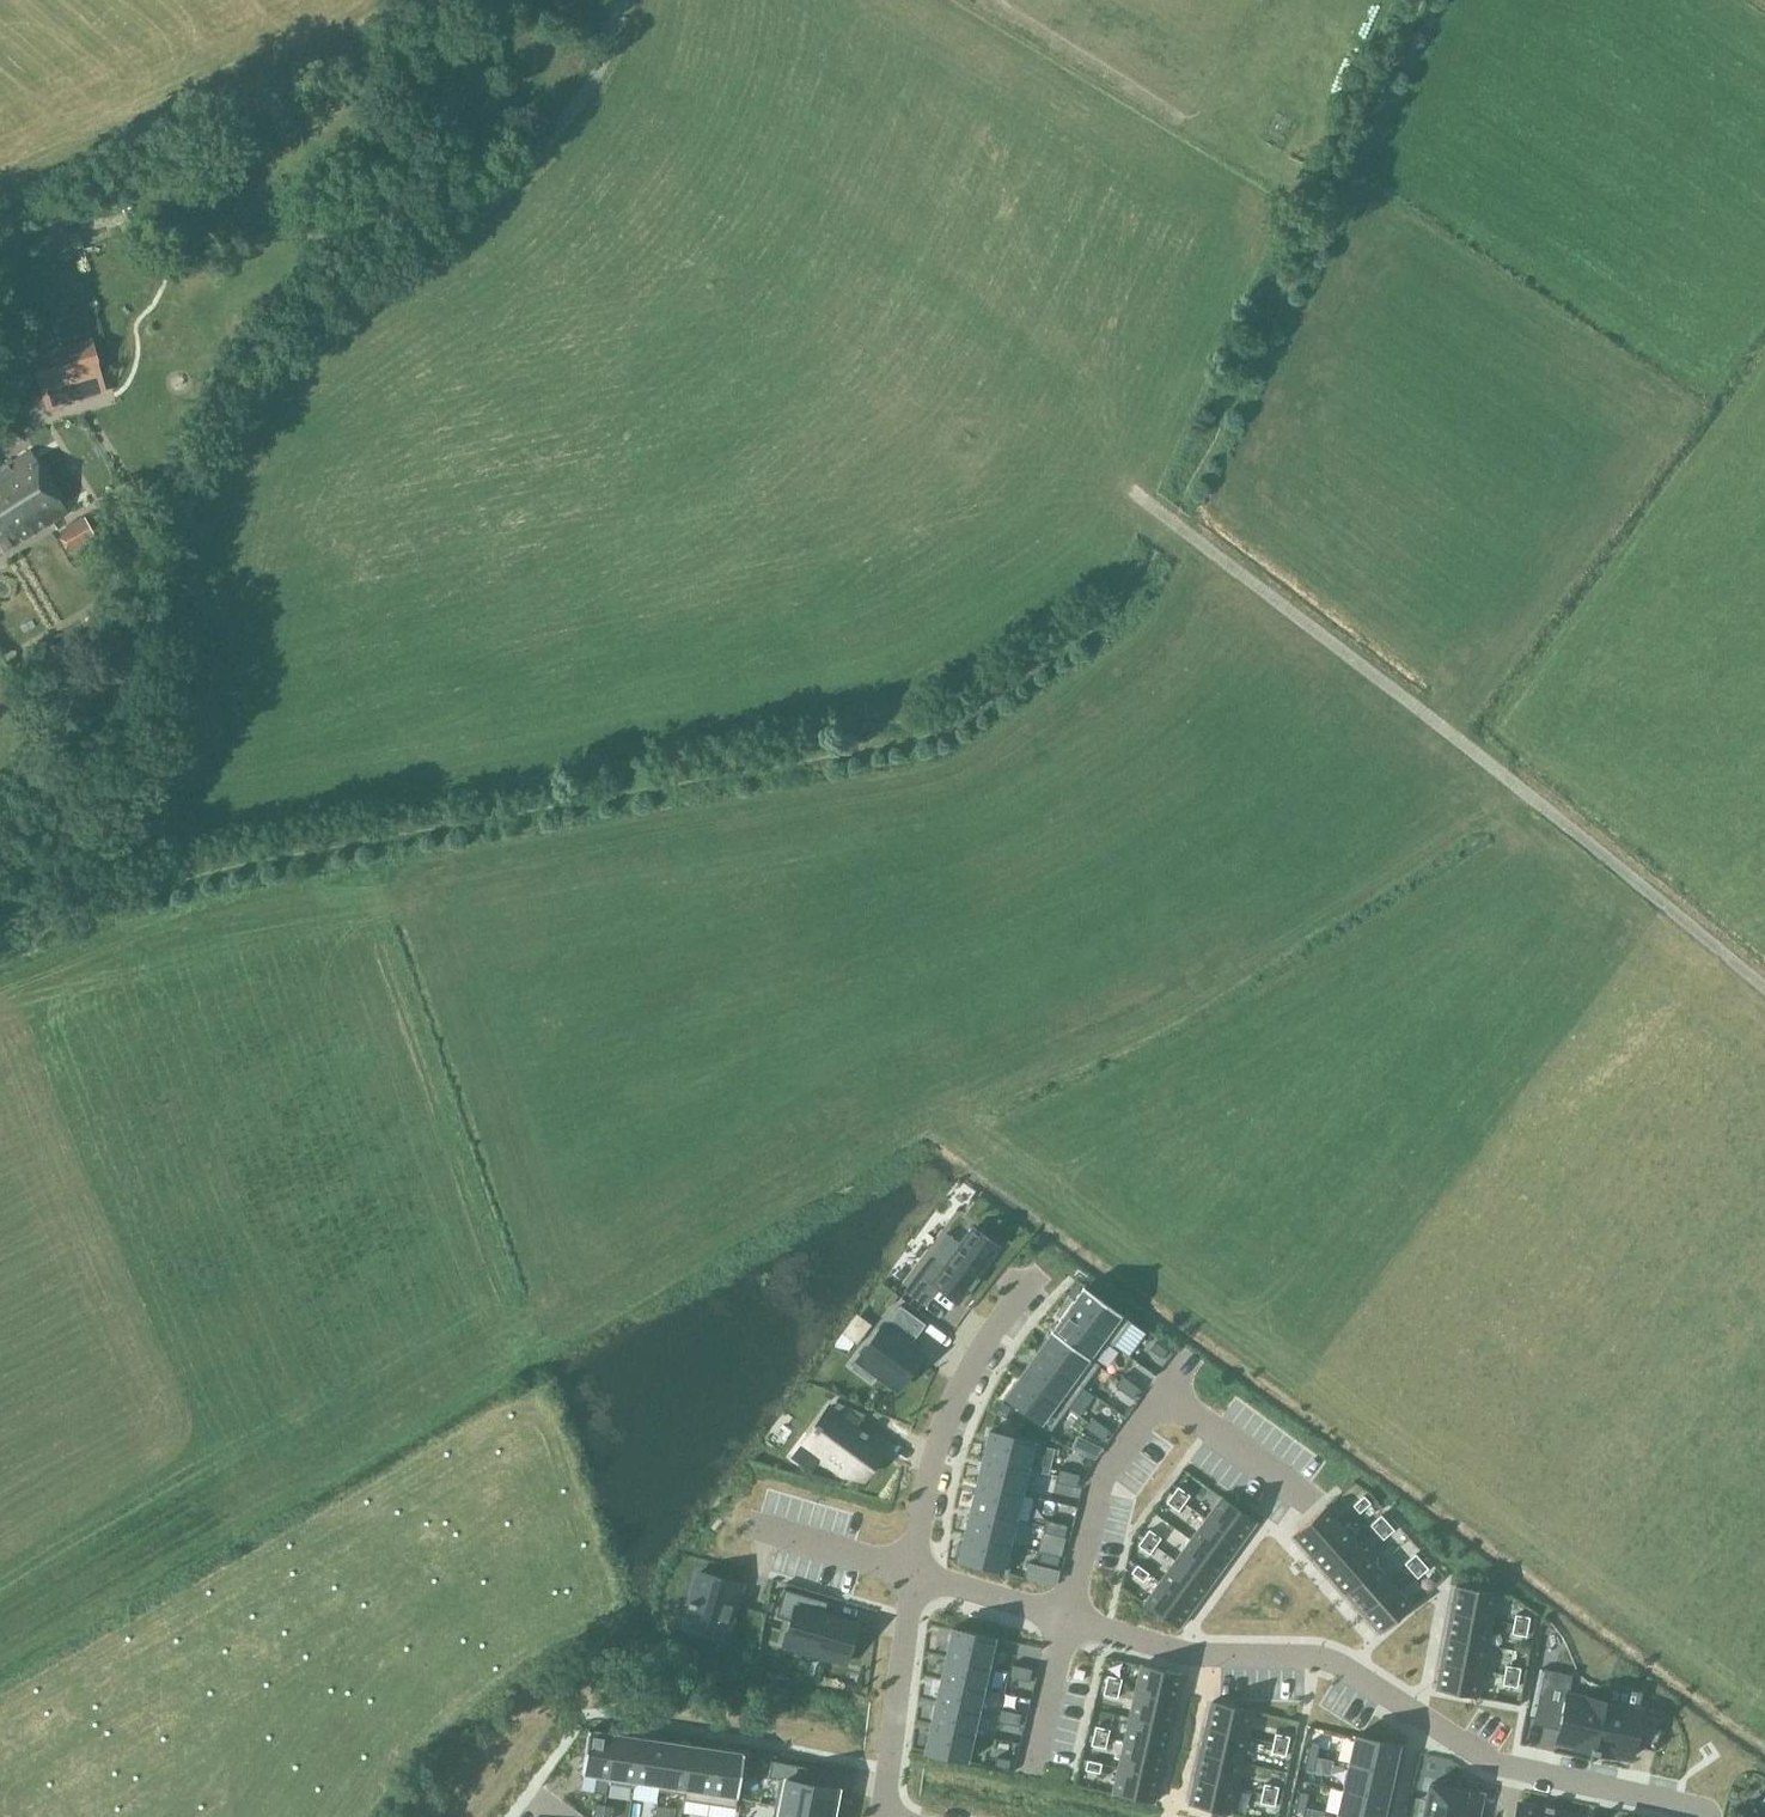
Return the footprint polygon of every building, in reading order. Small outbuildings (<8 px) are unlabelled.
[(34,356),(33,356),(47,408),(89,396),(83,376),(99,371),(91,340),(89,340),(66,347),(57,349),(34,356)] [(0,473),(0,552),(67,513),(30,453),(0,473)] [(84,519),(64,531),(74,550),(95,538),(84,519)] [(934,1257),(909,1290),(922,1299),(933,1284),(958,1302),(968,1288),(970,1289),(978,1279),(976,1278),(998,1248),(973,1229),(961,1245),(947,1234),(931,1255),(934,1257)] [(1083,1288),(1067,1311),(1108,1342),(1108,1343),(1112,1346),(1113,1345),(1129,1357),(1146,1334),(1130,1322),(1083,1288)] [(862,1354),(851,1369),(871,1384),(878,1375),(897,1389),(919,1360),(908,1352),(912,1346),(911,1345),(925,1324),(900,1306),(885,1326),(884,1325),(862,1354)] [(1067,1311),(1051,1332),(1051,1333),(1052,1332),(1093,1363),(1094,1362),(1108,1343),(1108,1342),(1067,1311)] [(1051,1333),(1036,1353),(1083,1387),(1099,1365),(1094,1362),(1093,1363),(1052,1332),(1051,1333)] [(1156,1342),(1151,1350),(1162,1359),(1168,1351),(1156,1342)] [(1036,1353),(1021,1374),(1067,1408),(1083,1387),(1036,1353)] [(1021,1374),(1004,1397),(1051,1431),(1067,1408),(1021,1374)] [(1123,1376),(1115,1386),(1124,1393),(1131,1382),(1123,1376)] [(1131,1382),(1124,1393),(1132,1399),(1140,1389),(1131,1382)] [(814,1429),(809,1436),(825,1448),(819,1456),(822,1458),(843,1474),(848,1467),(863,1478),(884,1449),(867,1437),(861,1432),(855,1428),(866,1414),(837,1402),(831,1410),(829,1409),(818,1424),(817,1424),(814,1429)] [(1092,1418),(1085,1428),(1093,1434),(1101,1424),(1092,1418)] [(1101,1424),(1093,1434),(1102,1441),(1110,1430),(1101,1424)] [(989,1431),(982,1458),(1027,1469),(1027,1470),(1033,1472),(1033,1470),(1047,1473),(1053,1450),(1039,1446),(1039,1444),(1034,1443),(1034,1442),(989,1431)] [(982,1458),(976,1483),(1021,1494),(1027,1470),(1027,1469),(982,1458)] [(1059,1470),(1056,1482),(1066,1485),(1070,1472),(1059,1470)] [(1070,1472),(1066,1485),(1077,1488),(1080,1475),(1070,1472)] [(976,1483),(970,1509),(1015,1519),(1021,1494),(976,1483)] [(1178,1487),(1173,1495),(1184,1503),(1190,1496),(1178,1487)] [(1173,1495),(1167,1503),(1178,1511),(1184,1503),(1173,1495)] [(1364,1496),(1353,1506),(1360,1513),(1370,1504),(1364,1496)] [(1222,1498),(1206,1519),(1240,1545),(1256,1523),(1222,1498)] [(1325,1508),(1293,1536),(1311,1556),(1343,1528),(1325,1508)] [(970,1509),(964,1534),(1009,1545),(1010,1543),(1015,1519),(970,1509)] [(1381,1516),(1370,1525),(1377,1533),(1388,1523),(1381,1516)] [(1206,1519),(1190,1540),(1225,1565),(1240,1545),(1206,1519)] [(1047,1520),(1044,1533),(1054,1535),(1057,1523),(1047,1520)] [(1057,1523),(1054,1535),(1065,1538),(1068,1525),(1057,1523)] [(1388,1523),(1377,1533),(1383,1540),(1394,1530),(1388,1523)] [(1343,1528),(1311,1556),(1328,1576),(1360,1547),(1343,1528)] [(1149,1530),(1144,1538),(1155,1546),(1161,1539),(1149,1530)] [(964,1534),(958,1560),(1003,1572),(1003,1571),(1008,1572),(1015,1545),(1010,1543),(1009,1545),(964,1534)] [(1144,1538),(1138,1546),(1150,1554),(1155,1546),(1144,1538)] [(1190,1540),(1175,1561),(1210,1586),(1225,1565),(1190,1540)] [(1360,1547),(1328,1576),(1345,1595),(1377,1567),(1360,1547)] [(1041,1552),(1039,1562),(1058,1566),(1060,1557),(1041,1552)] [(1415,1554),(1405,1564),(1411,1571),(1422,1562),(1415,1554)] [(1175,1561),(1160,1582),(1194,1607),(1210,1586),(1175,1561)] [(1422,1562),(1411,1571),(1417,1579),(1428,1569),(1422,1562)] [(1137,1565),(1131,1573),(1143,1582),(1149,1574),(1137,1565)] [(1377,1567),(1345,1595),(1362,1614),(1394,1586),(1377,1567)] [(698,1573),(687,1612),(694,1614),(689,1629),(726,1640),(737,1601),(730,1599),(735,1584),(698,1573)] [(1160,1582),(1144,1604),(1178,1629),(1194,1607),(1160,1582)] [(1394,1586),(1362,1614),(1380,1635),(1412,1606),(1394,1586)] [(1455,1586),(1450,1613),(1492,1621),(1497,1594),(1455,1586)] [(786,1592),(781,1611),(793,1615),(786,1639),(825,1650),(823,1656),(822,1657),(824,1657),(846,1664),(854,1639),(852,1638),(856,1625),(824,1615),(816,1613),(819,1601),(828,1604),(828,1602),(784,1589),(784,1591),(786,1592)] [(1450,1613),(1445,1638),(1487,1646),(1492,1621),(1450,1613)] [(1516,1615),(1514,1625),(1528,1627),(1530,1618),(1516,1615)] [(1514,1625),(1512,1634),(1526,1637),(1528,1627),(1514,1625)] [(952,1629),(946,1657),(988,1666),(988,1665),(994,1641),(995,1638),(952,1629)] [(1445,1638),(1441,1664),(1483,1671),(1487,1646),(1445,1638)] [(946,1657),(941,1679),(983,1689),(983,1690),(988,1691),(989,1690),(994,1668),(994,1667),(988,1665),(988,1666),(946,1657)] [(1441,1664),(1436,1690),(1478,1698),(1483,1671),(1441,1664)] [(1011,1665),(1009,1677),(1019,1680),(1022,1667),(1011,1665)] [(1141,1666),(1135,1692),(1177,1701),(1183,1675),(1141,1666)] [(1506,1666),(1505,1676),(1519,1678),(1521,1669),(1506,1666)] [(1022,1667),(1019,1680),(1030,1682),(1032,1669),(1022,1667)] [(1108,1676),(1105,1685),(1120,1689),(1122,1679),(1108,1676)] [(1505,1676),(1503,1685),(1517,1688),(1519,1678),(1505,1676)] [(941,1679),(936,1702),(978,1711),(983,1690),(983,1689),(941,1679)] [(1105,1685),(1103,1695),(1117,1698),(1120,1689),(1105,1685)] [(1541,1689),(1534,1719),(1560,1725),(1559,1730),(1556,1742),(1575,1746),(1574,1748),(1593,1752),(1604,1701),(1585,1697),(1585,1698),(1568,1694),(1543,1689),(1541,1689)] [(1135,1692),(1130,1717),(1171,1726),(1177,1701),(1135,1692)] [(1604,1701),(1593,1752),(1612,1756),(1612,1754),(1631,1758),(1635,1740),(1656,1745),(1662,1717),(1641,1712),(1641,1710),(1623,1706),(1623,1705),(1604,1701)] [(936,1702),(931,1724),(973,1734),(978,1711),(936,1702)] [(1212,1702),(1206,1728),(1247,1737),(1253,1711),(1212,1702)] [(1001,1710),(998,1722),(1008,1725),(1011,1712),(1001,1710)] [(1011,1712),(1008,1725),(1019,1727),(1022,1715),(1011,1712)] [(1130,1717),(1124,1742),(1166,1752),(1171,1726),(1130,1717)] [(931,1724),(924,1752),(967,1762),(968,1759),(967,1759),(973,1734),(931,1724)] [(1096,1727),(1093,1736),(1108,1739),(1110,1730),(1096,1727)] [(1206,1728),(1200,1753),(1242,1763),(1247,1737),(1206,1728)] [(589,1730),(582,1774),(597,1776),(594,1792),(606,1794),(608,1783),(609,1778),(615,1734),(589,1730)] [(609,1778),(608,1783),(634,1787),(634,1781),(641,1738),(615,1734),(609,1778)] [(1276,1734),(1273,1744),(1288,1747),(1290,1737),(1276,1734)] [(1093,1736),(1091,1745),(1105,1749),(1108,1739),(1093,1736)] [(1355,1737),(1348,1764),(1393,1774),(1399,1747),(1355,1737)] [(635,1787),(633,1799),(656,1802),(658,1791),(659,1791),(660,1785),(666,1742),(641,1738),(634,1781),(634,1787),(635,1787)] [(1311,1741),(1308,1755),(1317,1757),(1320,1743),(1311,1741)] [(660,1785),(659,1791),(683,1795),(685,1795),(692,1746),(666,1742),(660,1785)] [(1124,1742),(1118,1768),(1160,1777),(1166,1752),(1124,1742)] [(1273,1744),(1271,1753),(1286,1756),(1288,1747),(1273,1744)] [(683,1795),(683,1800),(709,1804),(717,1750),(692,1746),(685,1795),(683,1795)] [(717,1750),(709,1804),(736,1808),(744,1754),(717,1750)] [(1200,1753),(1194,1779),(1236,1788),(1242,1763),(1200,1753)] [(1308,1755),(1304,1769),(1314,1771),(1317,1757),(1308,1755)] [(997,1757),(995,1766),(1009,1770),(1011,1760),(997,1757)] [(768,1778),(779,1780),(774,1806),(832,1816),(833,1816),(839,1789),(804,1783),(807,1768),(771,1761),(768,1778)] [(1087,1761),(1085,1770),(1100,1773),(1102,1764),(1087,1761)] [(1348,1764),(1343,1790),(1388,1800),(1393,1774),(1348,1764)] [(1118,1768),(1112,1794),(1154,1803),(1160,1777),(1118,1768)] [(1194,1779),(1189,1805),(1230,1814),(1236,1788),(1194,1779)] [(1265,1784),(1262,1794),(1277,1797),(1279,1787),(1265,1784)] [(1423,1816),(1478,1816),(1482,1799),(1466,1795),(1466,1793),(1430,1785),(1423,1816)] [(1337,1815),(1347,1816),(1384,1816),(1388,1800),(1343,1790),(1337,1815)] [(1299,1792),(1296,1806),(1306,1808),(1309,1794),(1299,1792)] [(1262,1794),(1260,1803),(1274,1806),(1277,1797),(1262,1794)] [(1743,1816),(1764,1816),(1764,1798),(1758,1808),(1746,1805),(1743,1816)] [(593,1816),(603,1816),(605,1805),(595,1803),(593,1816)] [(1518,1804),(1516,1816),(1577,1816),(1518,1804)] [(603,1816),(613,1816),(614,1806),(605,1805),(603,1816)] [(774,1806),(772,1816),(832,1816),(774,1806)] [(1294,1816),(1304,1816),(1306,1808),(1296,1806),(1294,1816)]
